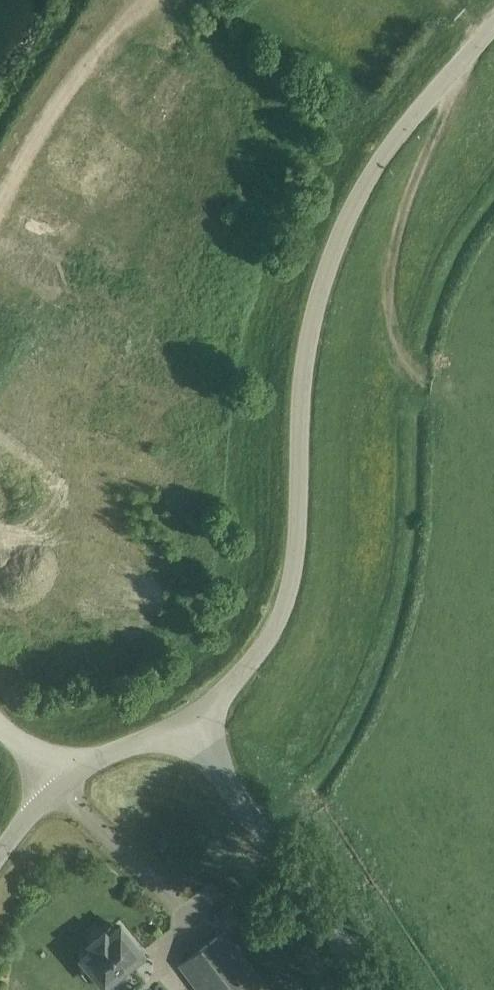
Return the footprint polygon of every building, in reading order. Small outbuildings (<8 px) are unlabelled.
[(91,942),(94,947),(83,956),(88,963),(85,966),(85,973),(89,978),(96,979),(99,976),(105,983),(142,952),(120,925),(108,935),(104,931),(91,942)] [(198,989),(269,989),(225,932),(180,966),(198,989)]
